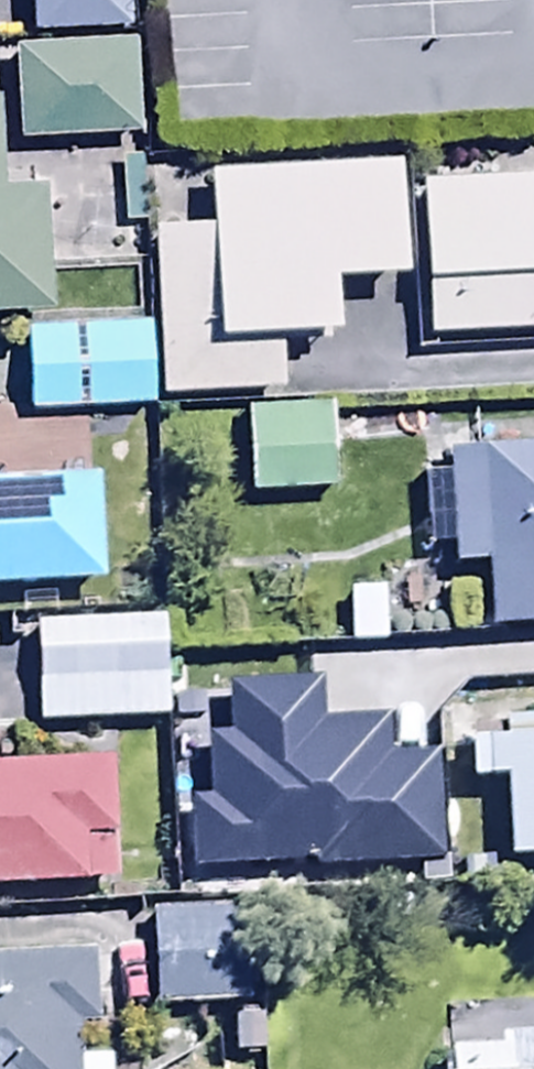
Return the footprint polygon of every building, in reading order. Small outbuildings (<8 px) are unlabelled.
[(133,90),(131,0),(7,0),(9,92),(133,90)] [(419,177),(422,330),(533,330),(533,176),(419,177)] [(29,359),(148,355),(146,283),(27,287),(29,359)] [(332,443),(327,357),(231,363),(237,449),(332,443)] [(451,439),(452,466),(426,467),(429,551),(453,550),(453,564),(485,563),(488,628),(533,626),(533,436),(451,439)] [(87,538),(83,438),(0,442),(0,543),(87,538)] [(32,677),(161,673),(157,572),(28,577),(32,677)] [(477,640),(384,643),(384,656),(341,657),(337,681),(345,681),(345,692),(377,691),(378,719),(401,718),(402,749),(467,747),(466,710),(479,710),(477,640)] [(473,737),(474,776),(502,776),(504,853),(533,853),(533,714),(507,714),(508,736),(473,737)] [(117,834),(111,725),(0,731),(0,840),(117,834)] [(237,854),(148,856),(150,964),(239,962),(237,854)] [(0,959),(0,1068),(113,1068),(113,1058),(77,1059),(75,1026),(96,1025),(94,956),(0,959)]
